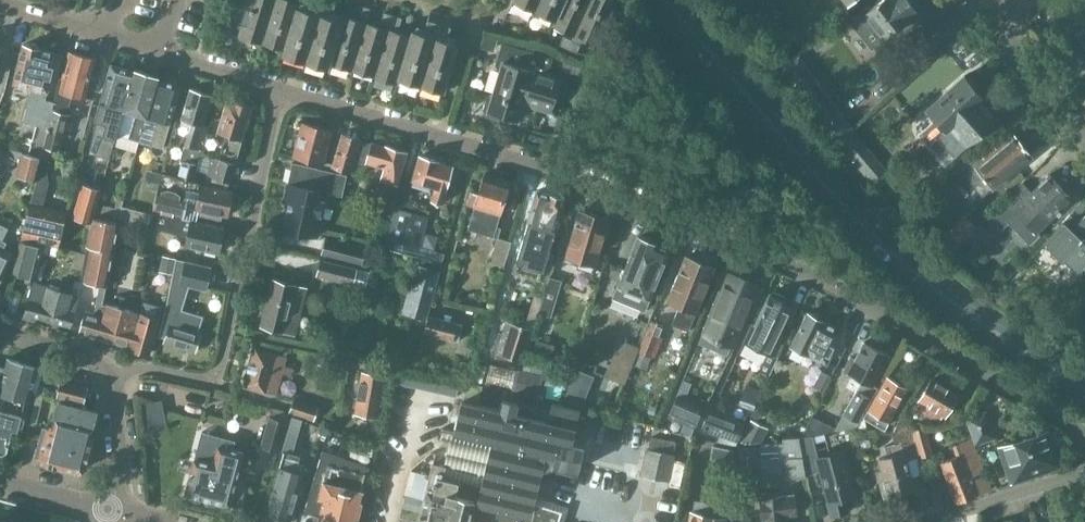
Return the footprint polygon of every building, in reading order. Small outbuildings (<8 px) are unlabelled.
[(267,45),(281,0),(232,0),(225,24),(241,29),(239,36),(267,45)] [(309,63),(326,10),(333,12),(337,0),(312,0),(310,5),(292,0),(281,0),(267,45),(284,50),(283,55),(309,63)] [(535,10),(539,0),(513,0),(535,10)] [(555,21),(556,22),(566,0),(539,0),(535,10),(555,20),(555,21)] [(566,32),(575,36),(592,0),(566,0),(556,22),(555,21),(553,26),(566,32)] [(583,40),(595,45),(617,2),(613,0),(592,0),(575,36),(583,40)] [(870,10),(866,5),(847,20),(860,36),(877,23),(888,37),(909,20),(908,19),(918,12),(908,0),(882,0),(877,4),(870,10)] [(359,16),(368,18),(371,9),(362,6),(359,16)] [(330,64),(355,71),(369,23),(333,12),(326,10),(309,63),(329,69),(330,64)] [(431,12),(428,22),(425,32),(448,39),(454,19),(431,12)] [(398,84),(399,79),(413,37),(410,36),(398,32),(402,18),(384,13),(381,23),(390,25),(389,29),(369,23),(355,71),(398,84)] [(1081,26),(1074,32),(1084,45),(1084,30),(1081,26)] [(413,37),(399,79),(444,92),(459,45),(412,30),(410,36),(413,37)] [(480,47),(493,51),(497,38),(484,34),(480,47)] [(563,37),(559,46),(568,50),(572,41),(563,37)] [(496,64),(499,70),(492,95),(487,97),(483,110),(487,116),(499,120),(506,117),(518,121),(524,104),(552,113),(562,78),(549,74),(554,56),(502,41),(496,64)] [(576,54),(581,45),(572,41),(568,50),(576,54)] [(13,85),(31,89),(23,122),(36,125),(31,145),(42,148),(54,111),(52,110),(54,103),(45,100),(47,93),(57,54),(42,50),(37,45),(31,43),(25,46),(23,46),(13,85)] [(772,57),(780,67),(793,57),(785,47),(772,57)] [(59,92),(54,111),(42,148),(43,148),(41,158),(48,159),(50,154),(59,156),(60,152),(70,114),(64,113),(66,107),(68,107),(71,95),(84,98),(95,59),(71,53),(60,92),(59,92)] [(799,58),(783,70),(790,79),(805,67),(799,58)] [(106,124),(103,137),(98,155),(110,158),(115,140),(117,135),(116,134),(135,71),(111,65),(95,121),(106,124)] [(158,78),(135,71),(116,134),(117,135),(139,142),(158,78)] [(931,124),(919,135),(928,145),(944,131),(964,114),(980,100),(984,96),(976,87),(976,84),(970,77),(966,77),(965,76),(926,111),(935,121),(931,124)] [(181,86),(158,78),(139,142),(162,149),(181,86)] [(181,162),(182,162),(178,179),(194,183),(197,171),(198,165),(201,151),(208,128),(203,126),(211,97),(190,90),(181,121),(182,121),(181,126),(190,128),(181,162)] [(928,145),(927,146),(928,147),(937,139),(956,160),(969,148),(967,147),(982,133),(997,120),(980,100),(964,114),(944,131),(928,145)] [(225,136),(221,152),(238,156),(251,107),(233,102),(227,101),(218,134),(225,136)] [(292,158),(324,167),(333,130),(301,121),(292,158)] [(333,169),(351,174),(357,151),(361,139),(343,134),(333,169)] [(967,174),(985,195),(1033,157),(1015,135),(998,149),(995,146),(983,156),(985,159),(967,174)] [(372,143),(368,156),(357,151),(351,174),(363,178),(367,163),(383,168),(380,180),(397,186),(407,153),(372,143)] [(14,160),(10,157),(0,149),(0,180),(14,160)] [(12,151),(10,157),(14,160),(20,161),(22,154),(12,151)] [(38,169),(41,158),(28,155),(22,154),(20,161),(17,177),(36,181),(38,169)] [(431,201),(442,204),(453,166),(420,156),(413,181),(434,188),(431,201)] [(212,157),(207,174),(197,171),(194,183),(199,184),(199,185),(227,191),(229,182),(230,183),(236,164),(212,157)] [(878,157),(860,171),(875,191),(893,177),(878,157)] [(41,158),(38,169),(47,171),(50,160),(48,159),(41,158)] [(288,184),(321,191),(342,196),(347,174),(292,163),(288,184)] [(149,170),(145,187),(157,190),(161,172),(149,170)] [(153,211),(174,216),(184,218),(186,207),(194,209),(193,210),(227,217),(233,193),(227,191),(199,185),(199,184),(194,183),(178,179),(161,174),(153,211)] [(468,230),(497,239),(501,228),(497,227),(500,216),(510,183),(484,175),(479,195),(470,192),(465,205),(473,208),(468,230)] [(1003,207),(994,215),(1002,224),(1008,218),(1011,221),(1030,240),(1036,233),(1048,222),(1072,198),(1061,187),(1050,175),(1032,192),(1023,183),(1005,202),(1008,205),(1005,209),(1003,207)] [(379,183),(374,202),(383,205),(383,204),(388,184),(379,182),(379,183)] [(321,191),(288,184),(279,227),(313,235),(321,191)] [(383,204),(403,209),(409,190),(388,184),(383,204)] [(72,218),(91,222),(92,217),(93,217),(97,205),(101,190),(82,185),(72,218)] [(537,191),(513,273),(539,281),(540,281),(541,279),(544,267),(553,270),(563,233),(560,232),(563,220),(559,218),(564,199),(537,191)] [(31,203),(21,240),(46,246),(59,248),(68,211),(31,203)] [(120,210),(97,205),(93,217),(116,222),(120,210)] [(121,211),(120,210),(116,222),(121,223),(147,230),(148,227),(151,214),(122,207),(121,211)] [(411,244),(432,250),(420,246),(424,232),(427,220),(427,217),(394,208),(387,237),(411,244)] [(579,210),(565,258),(564,261),(577,265),(577,268),(592,273),(594,267),(595,267),(609,219),(579,210)] [(152,214),(151,214),(148,227),(186,237),(184,246),(219,253),(225,229),(190,221),(190,222),(183,220),(184,218),(174,216),(153,211),(152,214)] [(976,227),(965,216),(947,233),(957,245),(976,227)] [(1072,230),(1063,222),(1043,244),(1063,263),(1065,260),(1077,271),(1083,264),(1084,262),(1084,216),(1072,230)] [(92,217),(91,222),(86,247),(90,247),(83,282),(108,287),(121,223),(116,222),(93,217),(92,217)] [(424,232),(420,246),(432,250),(435,250),(439,236),(424,232)] [(617,295),(645,306),(669,251),(638,237),(617,295)] [(12,260),(1,255),(7,243),(6,243),(7,241),(0,238),(0,286),(12,260)] [(325,256),(345,260),(368,265),(371,250),(349,244),(325,239),(322,255),(325,256)] [(511,243),(497,239),(489,262),(503,267),(511,243)] [(12,273),(15,273),(13,282),(26,285),(28,276),(37,278),(37,277),(41,278),(45,265),(42,264),(44,253),(46,246),(21,240),(12,273)] [(46,246),(44,253),(57,256),(59,248),(46,246)] [(446,255),(434,252),(432,260),(443,264),(446,255)] [(176,259),(163,256),(160,271),(173,274),(176,259)] [(686,256),(667,302),(678,307),(671,325),(689,332),(696,314),(714,268),(686,256)] [(206,291),(212,267),(176,259),(166,306),(159,337),(166,339),(164,343),(195,352),(201,333),(199,333),(199,332),(204,317),(182,310),(186,299),(189,287),(206,291)] [(316,277),(366,289),(370,272),(320,260),(316,277)] [(419,264),(416,274),(407,312),(426,317),(436,279),(439,270),(419,264)] [(715,297),(701,333),(703,333),(717,339),(716,340),(721,342),(721,341),(731,345),(733,345),(757,285),(730,274),(723,291),(720,299),(715,297)] [(549,277),(538,314),(551,317),(562,281),(549,277)] [(261,327),(296,336),(308,288),(273,279),(261,327)] [(79,295),(56,289),(34,283),(24,318),(69,330),(79,295)] [(996,297),(993,300),(1004,308),(1009,303),(1005,298),(1009,295),(1000,287),(993,295),(996,297)] [(788,317),(793,306),(788,302),(786,298),(775,293),(768,294),(743,342),(776,358),(794,320),(788,317)] [(79,333),(131,349),(140,312),(140,313),(89,299),(86,311),(79,333)] [(140,312),(131,349),(149,354),(158,318),(162,307),(144,302),(141,312),(140,312)] [(808,313),(790,347),(827,365),(844,332),(808,313)] [(423,334),(421,343),(450,351),(453,341),(458,342),(464,343),(468,327),(463,325),(458,324),(450,322),(452,316),(445,315),(443,320),(428,316),(423,334)] [(633,363),(632,365),(647,371),(653,359),(661,339),(657,338),(661,327),(650,322),(640,347),(637,353),(633,363)] [(504,333),(497,354),(523,362),(535,331),(512,324),(508,335),(504,333)] [(536,340),(533,351),(550,356),(554,346),(536,340)] [(619,357),(611,377),(625,383),(632,365),(633,363),(637,353),(640,347),(638,347),(625,341),(619,357)] [(878,389),(873,386),(889,355),(863,342),(855,359),(850,357),(843,372),(863,382),(834,431),(855,428),(878,389)] [(243,387),(277,397),(283,375),(292,377),(294,368),(285,366),(288,357),(254,348),(243,387)] [(29,401),(39,368),(8,359),(6,368),(0,367),(0,394),(29,401)] [(490,364),(485,383),(510,389),(515,370),(490,364)] [(389,376),(391,367),(382,365),(380,374),(389,376)] [(514,382),(512,394),(538,400),(541,388),(544,376),(541,376),(523,371),(517,370),(514,382)] [(361,371),(354,415),(378,418),(385,375),(361,371)] [(887,377),(869,410),(864,418),(884,430),(908,389),(887,377)] [(957,395),(932,380),(913,413),(938,427),(946,415),(957,395)] [(58,402),(80,408),(97,413),(97,412),(95,411),(99,395),(98,393),(96,390),(61,381),(56,402),(58,402)] [(587,392),(570,385),(564,400),(581,407),(587,392)] [(745,386),(738,405),(753,411),(760,392),(745,386)] [(3,453),(7,451),(13,427),(18,429),(18,428),(23,429),(25,418),(21,417),(21,416),(25,401),(29,402),(29,401),(0,394),(0,453),(3,453)] [(667,417),(684,424),(681,431),(691,435),(703,407),(677,396),(667,417)] [(552,466),(577,473),(583,445),(572,442),(576,427),(580,409),(552,403),(548,420),(517,412),(519,403),(501,398),(498,408),(463,401),(456,431),(444,428),(441,437),(451,440),(444,467),(433,464),(424,500),(405,495),(402,508),(421,513),(419,521),(469,521),(470,520),(479,521),(533,521),(536,510),(532,509),(535,498),(542,469),(552,466)] [(289,413),(314,422),(319,407),(294,399),(289,413)] [(167,429),(162,400),(140,404),(145,433),(167,429)] [(42,428),(35,456),(35,457),(42,459),(41,464),(66,470),(80,408),(58,402),(52,428),(51,427),(50,430),(42,428)] [(91,438),(97,413),(80,408),(66,470),(78,473),(85,469),(86,469),(94,438),(91,438)] [(702,430),(720,436),(719,440),(738,442),(739,442),(745,423),(708,411),(702,430)] [(966,418),(966,419),(976,446),(996,439),(986,411),(966,418)] [(260,448),(255,465),(272,470),(277,452),(279,453),(287,423),(286,423),(270,418),(269,418),(260,448)] [(292,418),(289,428),(299,431),(302,421),(292,418)] [(740,440),(746,443),(762,442),(769,427),(751,418),(740,440)] [(899,418),(892,431),(910,427),(912,426),(909,424),(899,418)] [(976,446),(966,419),(972,439),(953,447),(957,457),(940,463),(957,504),(992,490),(974,446),(976,446)] [(881,470),(875,472),(877,481),(881,495),(882,495),(887,511),(905,506),(901,492),(913,489),(910,478),(906,463),(918,459),(912,435),(911,432),(910,427),(892,431),(892,433),(894,438),(899,437),(900,442),(895,444),(884,447),(886,452),(890,451),(891,456),(887,457),(878,459),(881,470)] [(919,430),(911,432),(912,435),(918,459),(929,456),(933,455),(926,428),(919,430)] [(998,448),(1011,485),(1061,467),(1048,431),(998,448)] [(186,494),(230,506),(231,503),(240,506),(244,490),(235,488),(234,488),(242,458),(244,453),(232,450),(232,449),(234,441),(202,432),(198,450),(196,457),(186,494)] [(365,433),(363,445),(373,447),(376,435),(365,433)] [(846,459),(844,460),(841,450),(818,457),(812,437),(811,434),(799,436),(799,437),(805,471),(817,468),(831,517),(850,512),(847,500),(857,497),(846,459)] [(760,444),(759,447),(755,447),(740,448),(739,444),(738,444),(741,469),(742,480),(744,499),(753,499),(752,479),(762,478),(762,479),(806,477),(805,471),(799,437),(782,437),(782,443),(760,444)] [(676,455),(674,455),(676,443),(651,438),(648,449),(647,449),(641,477),(670,483),(676,455)] [(284,452),(264,518),(276,521),(292,521),(308,467),(298,464),(300,455),(293,453),(296,444),(285,441),(282,451),(284,452)] [(710,458),(731,462),(733,450),(713,445),(710,458)] [(304,512),(320,516),(318,521),(357,521),(364,491),(370,467),(323,450),(304,512)] [(760,498),(763,521),(786,521),(785,517),(798,516),(794,495),(760,498)] [(536,510),(533,521),(565,521),(569,509),(535,498),(532,509),(536,510)] [(687,521),(726,521),(727,519),(721,518),(692,513),(690,512),(688,521),(687,521)]
